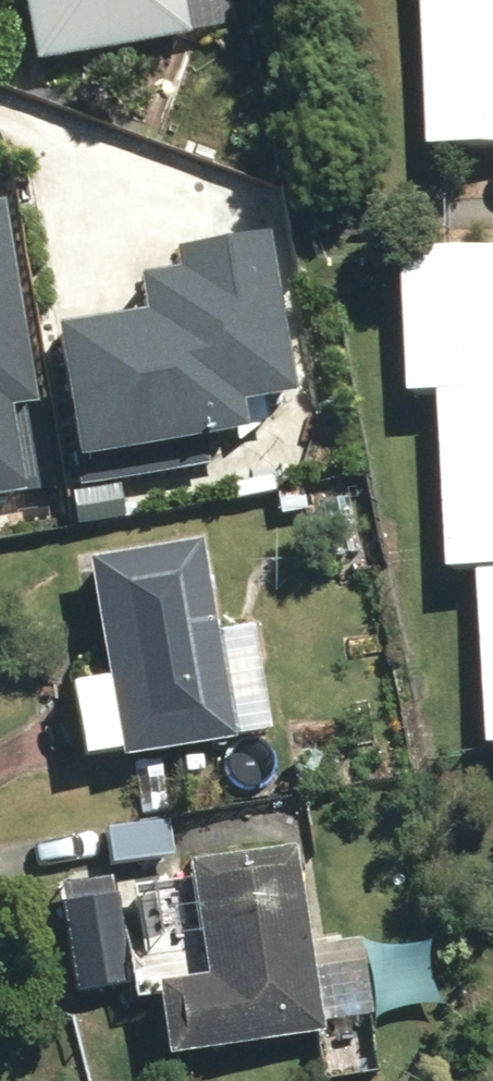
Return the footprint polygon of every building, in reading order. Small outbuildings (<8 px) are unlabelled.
[(78,64),(183,42),(174,0),(17,0),(32,73),(78,64)] [(425,153),(492,151),(492,0),(420,0),(425,153)] [(124,292),(132,331),(48,344),(69,474),(234,447),(229,416),(285,406),(255,245),(164,261),(168,283),(124,292)] [(422,249),(420,387),(492,388),(492,250),(422,249)] [(23,409),(0,279),(0,413),(23,409)] [(449,409),(459,569),(492,567),(492,406),(449,409)] [(0,424),(0,506),(15,504),(0,424)] [(191,543),(77,564),(114,759),(228,737),(191,543)] [(155,1065),(212,1055),(212,1057),(321,1038),(308,966),(307,966),(286,848),(176,868),(196,982),(141,992),(155,1065)] [(52,893),(69,994),(122,986),(105,884),(52,893)]
